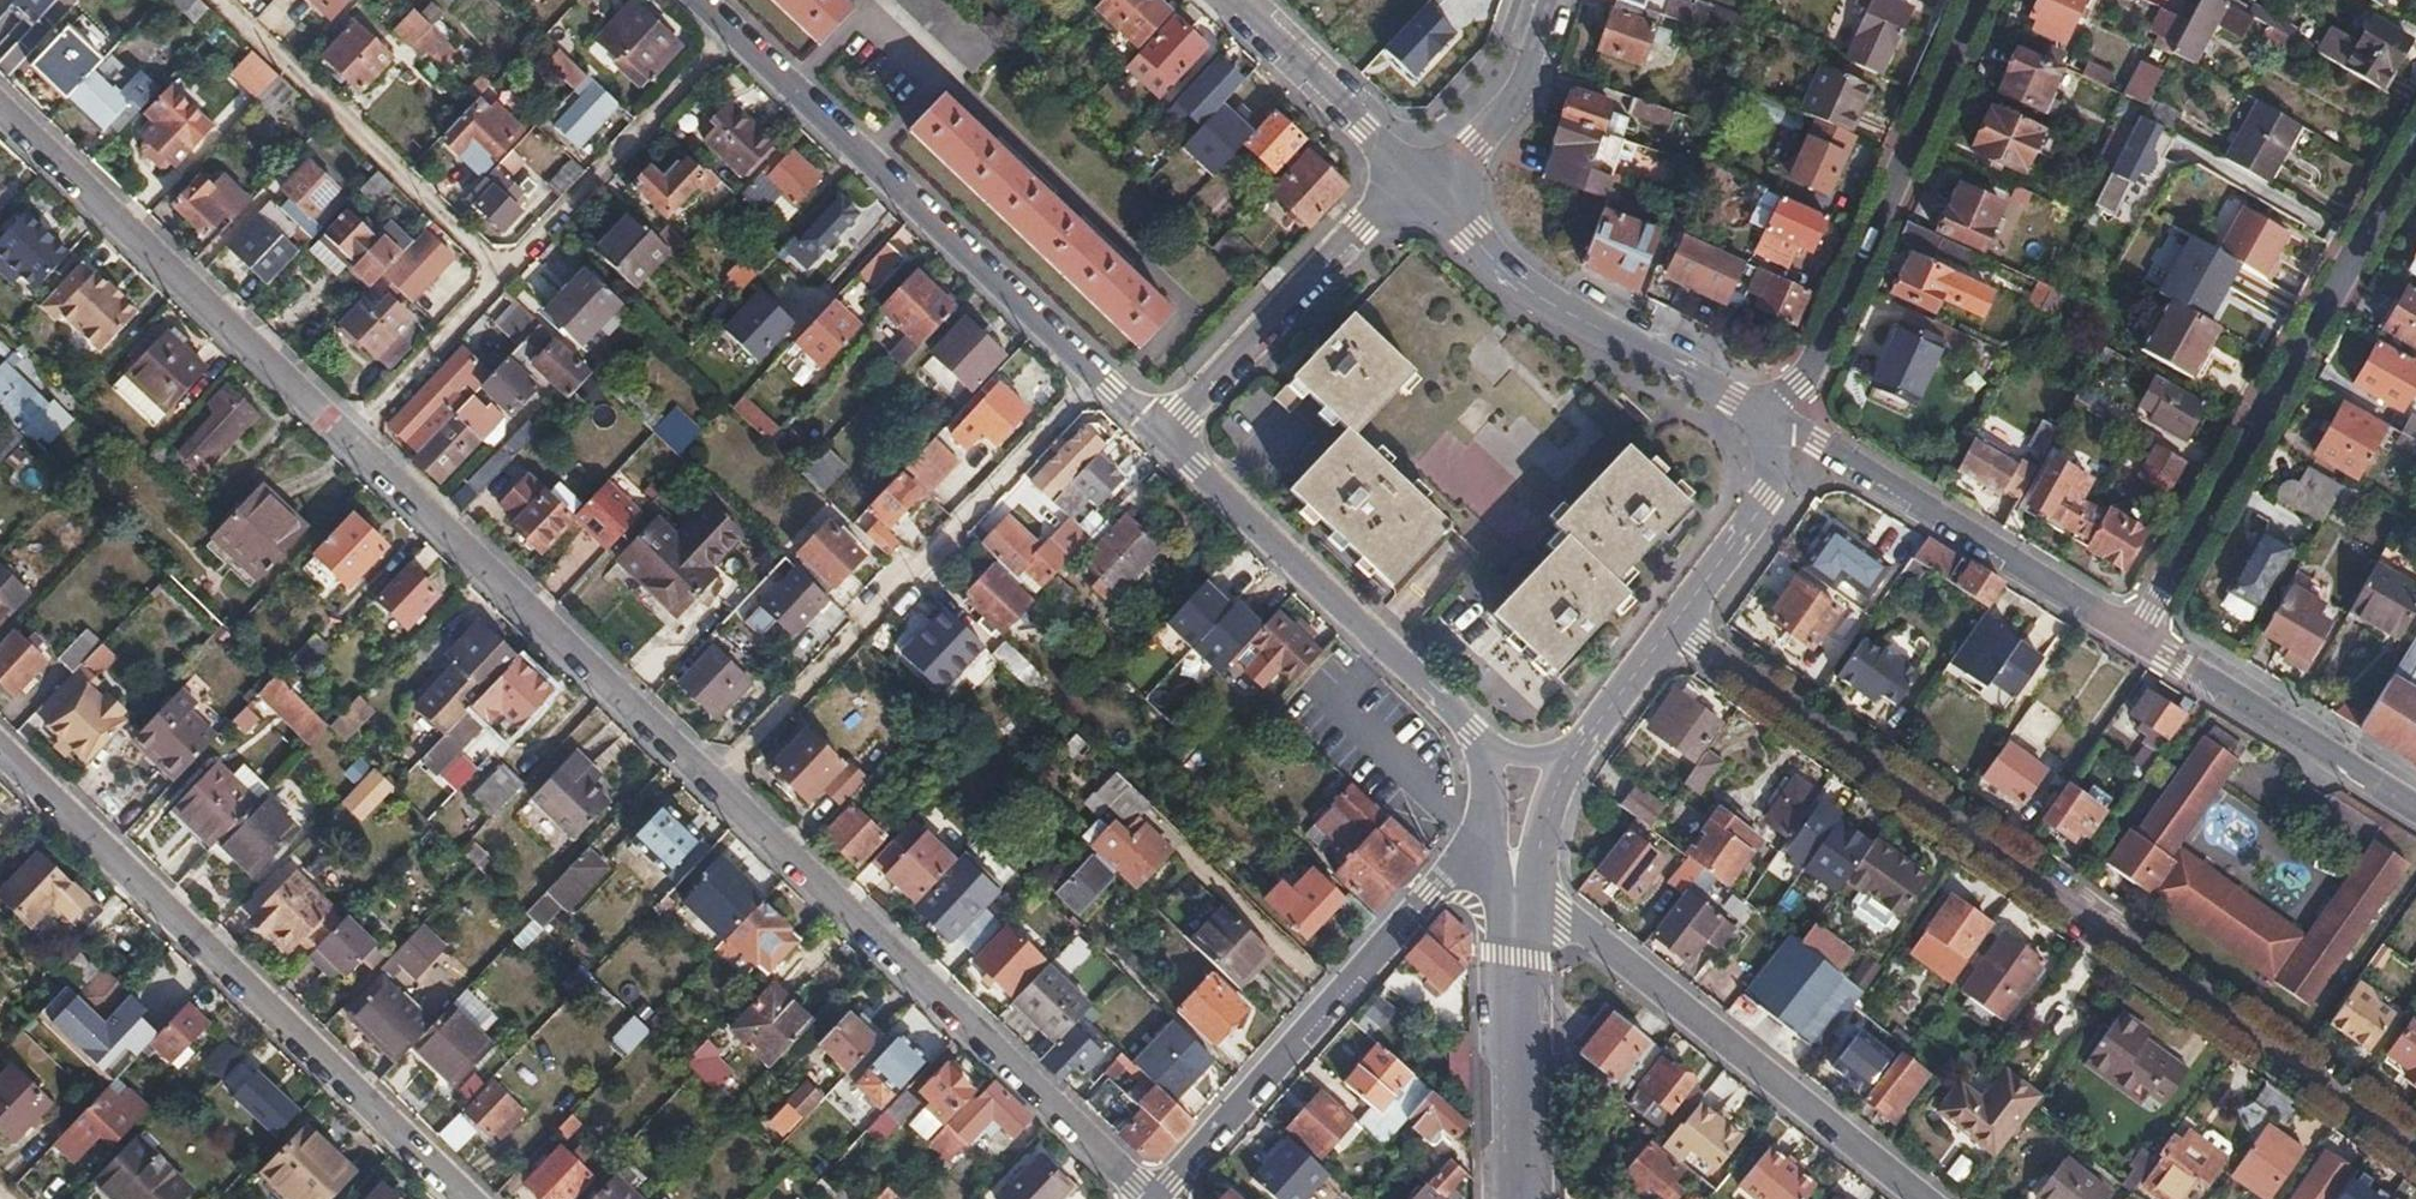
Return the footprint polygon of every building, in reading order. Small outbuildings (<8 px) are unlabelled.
[(34,23),(55,0),(13,0),(11,2),(34,23)] [(201,0),(175,0),(196,20),(208,7),(201,0)] [(330,15),(345,0),(314,0),(330,15)] [(585,47),(612,71),(609,74),(632,95),(678,46),(631,0),(629,0),(585,47)] [(820,42),(851,10),(841,0),(776,0),(820,42)] [(906,6),(975,71),(999,45),(998,45),(952,0),(900,0),(906,6)] [(1099,7),(1119,27),(1143,0),(1105,0),(1099,7)] [(1119,27),(1141,49),(1172,16),(1156,0),(1143,0),(1119,27)] [(1620,0),(1615,0),(1598,49),(1639,63),(1657,12),(1620,0)] [(1657,12),(1722,35),(1743,42),(1753,17),(1717,4),(1714,10),(1694,3),(1695,0),(1620,0),(1657,12)] [(1847,54),(1883,71),(1911,7),(1894,0),(1871,0),(1847,54)] [(2029,17),(2035,20),(2031,29),(2053,39),(2058,30),(2067,34),(2082,0),(2037,0),(2029,17)] [(2189,18),(2185,25),(2173,49),(2195,60),(2216,21),(2244,36),(2254,15),(2228,0),(2198,0),(2189,18)] [(433,2),(421,15),(431,24),(443,11),(433,2)] [(1430,7),(1383,48),(1408,77),(1455,35),(1430,7)] [(421,15),(415,9),(395,30),(420,54),(424,50),(434,60),(450,43),(447,39),(431,24),(421,15)] [(25,25),(9,10),(0,19),(0,52),(25,25)] [(2173,49),(2185,25),(2164,15),(2150,42),(2171,53),(2172,52),(2173,49)] [(2373,19),(2344,67),(2380,88),(2408,39),(2373,19)] [(1176,21),(1144,55),(1172,82),(1204,48),(1176,21)] [(355,25),(326,56),(360,88),(388,58),(355,25)] [(32,66),(68,98),(103,60),(69,28),(32,66)] [(1743,42),(1722,35),(1719,46),(1739,53),(1743,42)] [(2415,78),(2415,47),(2407,44),(2393,82),(2412,88),(2415,78)] [(2062,67),(2015,46),(1996,90),(2042,111),(2062,67)] [(579,66),(562,49),(549,61),(568,78),(579,66)] [(235,71),(262,96),(281,76),(253,50),(235,69),(235,71)] [(1172,113),(1196,136),(1245,83),(1221,61),(1172,113)] [(2079,78),(2106,87),(2112,70),(2084,61),(2079,78)] [(2140,61),(2123,94),(2145,105),(2150,96),(2161,71),(2140,61)] [(568,78),(578,89),(590,76),(579,66),(568,78)] [(1829,67),(1807,113),(1817,118),(1854,134),(1875,87),(1829,67)] [(97,72),(71,99),(102,130),(110,122),(120,131),(158,90),(139,73),(128,84),(118,75),(110,84),(97,72)] [(262,96),(261,97),(277,113),(298,92),(281,76),(262,96)] [(614,99),(598,84),(559,125),(575,142),(601,114),(614,99)] [(142,141),(139,146),(140,152),(151,163),(157,169),(166,169),(167,169),(210,124),(172,88),(144,117),(151,125),(139,139),(142,141)] [(1569,94),(1562,118),(1601,131),(1610,104),(1574,91),(1572,95),(1569,94)] [(484,93),(441,138),(479,174),(522,128),(484,93)] [(945,96),(913,130),(986,200),(1074,285),(1140,347),(1171,313),(1107,252),(974,124),(945,96)] [(1676,110),(1632,96),(1627,113),(1670,127),(1676,110)] [(2150,96),(2145,105),(2142,111),(2173,129),(2180,113),(2150,96)] [(702,137),(745,176),(774,143),(726,99),(709,118),(715,124),(702,137)] [(2258,101),(2225,158),(2269,183),(2302,125),(2258,101)] [(2044,127),(1992,104),(1973,148),(2024,170),(2044,127)] [(1274,112),(1245,143),(1274,171),(1303,140),(1274,112)] [(601,114),(575,142),(580,147),(607,119),(601,114)] [(2100,193),(2093,208),(2116,220),(2141,172),(2146,170),(2151,164),(2152,158),(2151,151),(2156,141),(2161,130),(2139,117),(2133,128),(2117,160),(2110,174),(2100,193)] [(1601,131),(1562,118),(1554,142),(1556,143),(1546,178),(1603,200),(1604,200),(1611,181),(1609,179),(1622,138),(1601,131)] [(1854,134),(1817,118),(1789,176),(1826,192),(1854,134)] [(2118,120),(2101,153),(2117,160),(2133,128),(2118,120)] [(2161,130),(2156,141),(2171,149),(2176,139),(2161,130)] [(745,176),(749,180),(755,174),(779,148),(774,143),(745,176)] [(760,178),(746,194),(762,211),(768,205),(781,191),(794,203),(819,176),(793,150),(792,152),(783,144),(779,148),(755,174),(760,178)] [(516,147),(470,197),(506,232),(521,215),(515,208),(536,186),(528,178),(517,188),(504,175),(522,155),(516,147)] [(2117,160),(2101,153),(2094,167),(2099,170),(2110,174),(2117,160)] [(1274,193),(1310,229),(1346,191),(1309,156),(1274,193)] [(550,184),(562,195),(585,171),(573,159),(550,184)] [(651,167),(636,183),(669,214),(679,202),(684,207),(689,201),(685,198),(706,175),(704,173),(707,170),(696,159),(690,164),(686,160),(667,181),(651,167)] [(295,223),(313,239),(346,203),(333,190),(335,189),(310,165),(285,191),(306,212),(295,223)] [(392,181),(378,168),(360,188),(373,201),(392,181)] [(2091,187),(2100,193),(2110,174),(2099,170),(2091,187)] [(226,216),(233,222),(252,201),(226,175),(213,189),(201,178),(175,204),(175,205),(206,235),(226,216)] [(1826,214),(1756,182),(1751,196),(1775,207),(1756,251),(1787,265),(1796,246),(1809,252),(1826,214)] [(1935,232),(1974,251),(1980,253),(2002,206),(1960,186),(1951,208),(1946,206),(1935,232)] [(794,203),(781,191),(768,205),(785,221),(798,207),(794,203)] [(796,236),(784,248),(806,269),(858,213),(840,197),(800,240),(796,236)] [(2297,206),(2288,221),(2312,235),(2321,220),(2297,206)] [(2242,264),(2270,280),(2280,262),(2275,259),(2290,232),(2244,207),(2219,251),(2242,264)] [(348,264),(373,287),(384,275),(402,256),(414,243),(390,221),(374,237),(347,212),(327,234),(353,259),(348,264)] [(1655,232),(1599,212),(1581,262),(1633,288),(1655,232)] [(656,238),(629,213),(597,247),(597,249),(635,286),(669,250),(656,238)] [(0,242),(0,261),(16,277),(20,273),(35,287),(66,253),(26,214),(0,242)] [(258,216),(229,247),(270,285),(298,255),(258,216)] [(1909,220),(1900,241),(1934,257),(1936,253),(1967,267),(1974,251),(1935,232),(1909,220)] [(749,267),(758,276),(784,248),(796,236),(798,233),(787,224),(748,264),(749,267)] [(656,238),(669,250),(677,257),(689,245),(669,226),(656,238)] [(414,243),(402,256),(384,275),(394,284),(413,301),(455,256),(426,230),(417,240),(414,243)] [(1231,231),(1216,247),(1239,269),(1254,253),(1231,231)] [(838,275),(848,284),(860,272),(889,241),(879,232),(838,275)] [(1744,260),(1685,234),(1669,274),(1728,300),(1744,260)] [(2168,297),(2209,321),(2242,264),(2219,251),(2192,236),(2159,292),(2168,297)] [(889,241),(860,272),(874,285),(902,255),(889,241)] [(1363,445),(1449,526),(1504,580),(1556,526),(1630,451),(1657,421),(1602,377),(1594,386),(1521,322),(1513,331),(1463,287),(1421,249),(1420,247),(1359,313),(1426,379),(1363,445)] [(1909,256),(1894,295),(1933,313),(1939,297),(1980,314),(1989,292),(1909,256)] [(2408,270),(2415,275),(2415,256),(2408,270)] [(78,264),(39,305),(55,320),(61,314),(63,314),(102,352),(136,314),(119,299),(120,295),(104,279),(102,282),(91,271),(89,274),(78,264)] [(1774,274),(1759,267),(1749,289),(1765,296),(1760,305),(1799,324),(1814,291),(1774,274)] [(621,301),(585,268),(546,309),(582,343),(621,301)] [(919,272),(886,309),(911,334),(893,353),(903,364),(955,309),(955,302),(948,294),(944,296),(919,272)] [(373,287),(357,304),(363,309),(347,325),(391,365),(405,350),(408,345),(398,335),(410,321),(384,296),(394,284),(384,275),(373,287)] [(2052,287),(2040,281),(2029,302),(2041,309),(2052,287)] [(2384,330),(2415,348),(2415,292),(2409,288),(2384,330)] [(725,334),(755,362),(791,324),(761,295),(725,334)] [(2209,321),(2168,297),(2141,348),(2192,378),(2209,347),(2221,328),(2209,321)] [(540,324),(514,299),(501,315),(526,338),(540,324)] [(812,323),(796,340),(822,364),(859,324),(834,300),(826,309),(812,323)] [(1948,325),(1908,307),(1902,323),(1940,341),(1948,325)] [(1363,445),(1353,436),(1412,373),(1354,317),(1277,397),(1292,411),(1310,393),(1349,432),(1295,491),(1394,584),(1449,526),(1363,445)] [(965,319),(932,353),(970,388),(1002,354),(965,319)] [(398,335),(408,345),(417,327),(410,321),(398,335)] [(1940,341),(1902,323),(1875,384),(1915,402),(1940,341)] [(540,324),(526,338),(494,372),(482,384),(512,412),(536,387),(520,371),(525,367),(522,363),(544,340),(541,336),(547,331),(540,324)] [(134,365),(127,374),(167,412),(207,369),(167,330),(149,351),(143,346),(130,361),(134,365)] [(592,372),(558,340),(535,363),(569,396),(572,394),(592,372)] [(2377,418),(2403,432),(2406,434),(2415,416),(2415,414),(2401,406),(2409,390),(2415,394),(2415,358),(2412,356),(2409,362),(2378,345),(2358,382),(2388,399),(2377,418)] [(439,376),(448,384),(476,355),(466,346),(439,376)] [(2209,347),(2192,378),(2201,384),(2219,353),(2209,347)] [(392,427),(418,451),(472,395),(482,384),(494,372),(476,355),(448,384),(439,376),(392,427)] [(7,367),(3,363),(0,366),(0,412),(13,425),(25,436),(32,443),(43,432),(63,410),(53,401),(48,406),(7,367)] [(603,382),(592,372),(572,394),(582,404),(603,382)] [(167,412),(127,374),(119,382),(159,421),(167,412)] [(2183,440),(2204,403),(2156,375),(2139,405),(2153,414),(2149,420),(2183,440)] [(992,379),(976,395),(983,401),(953,432),(968,447),(982,432),(997,445),(1028,412),(992,379)] [(220,415),(194,442),(210,458),(252,413),(226,387),(210,405),(220,415)] [(620,399),(678,454),(700,430),(675,406),(663,418),(631,387),(620,399)] [(485,407),(472,395),(418,451),(414,457),(439,480),(472,446),(501,414),(489,402),(485,407)] [(744,395),(733,407),(769,441),(780,429),(744,395)] [(507,444),(517,453),(560,408),(551,399),(507,444)] [(2344,405),(2317,454),(2355,476),(2381,426),(2344,405)] [(71,417),(63,410),(43,432),(51,439),(71,417)] [(2029,448),(2044,457),(2059,429),(2044,421),(2029,448)] [(1057,502),(1116,440),(1101,424),(1086,425),(1071,441),(1033,481),(1057,502)] [(13,425),(0,438),(0,463),(25,436),(13,425)] [(2403,432),(2396,446),(2415,457),(2415,439),(2406,434),(2403,432)] [(936,437),(904,470),(927,493),(959,459),(936,437)] [(1974,437),(1957,469),(1999,493),(2002,489),(2019,498),(2038,467),(2020,457),(2017,462),(1974,437)] [(1127,482),(1124,479),(1106,463),(1122,445),(1116,440),(1057,502),(1071,515),(1093,536),(1111,516),(1102,508),(1127,482)] [(160,442),(144,459),(152,467),(168,450),(160,442)] [(2155,447),(2140,476),(2166,492),(2182,463),(2155,447)] [(825,448),(802,472),(820,490),(843,466),(825,448)] [(501,450),(469,484),(478,493),(511,459),(501,450)] [(1630,451),(1556,526),(1570,539),(1497,615),(1555,671),(1626,597),(1613,585),(1688,506),(1630,451)] [(2056,460),(2031,504),(2095,540),(2090,548),(2125,568),(2145,530),(2110,510),(2106,515),(2081,500),(2091,480),(2056,460)] [(2281,488),(2275,497),(2323,525),(2343,488),(2309,469),(2303,480),(2295,480),(2288,482),(2281,488)] [(569,518),(547,496),(525,475),(499,502),(516,518),(519,522),(514,526),(539,550),(569,518)] [(900,475),(870,506),(888,523),(917,492),(900,475)] [(611,476),(572,517),(607,550),(646,509),(611,476)] [(1143,483),(1119,509),(1126,517),(1085,559),(1102,575),(1094,584),(1112,600),(1162,548),(1133,520),(1155,495),(1143,483)] [(469,484),(453,500),(463,509),(478,493),(469,484)] [(558,484),(547,496),(569,518),(580,506),(558,484)] [(263,488),(217,537),(259,576),(303,528),(263,488)] [(659,521),(621,560),(678,614),(716,574),(708,567),(739,534),(709,505),(677,538),(659,521)] [(1010,520),(985,547),(1036,595),(1093,536),(1071,515),(1040,548),(1010,520)] [(355,519),(320,557),(347,584),(383,545),(355,519)] [(809,567),(804,573),(826,594),(863,554),(853,543),(858,539),(845,527),(840,531),(830,522),(798,556),(809,567)] [(116,523),(102,538),(112,548),(127,533),(116,523)] [(867,534),(889,556),(900,544),(877,523),(867,534)] [(1802,569),(1859,609),(1891,565),(1835,525),(1802,569)] [(2230,588),(2232,590),(2257,605),(2259,606),(2290,550),(2261,533),(2230,588)] [(1454,537),(1387,607),(1409,628),(1476,558),(1454,537)] [(1928,539),(1913,559),(1947,582),(1961,560),(1928,539)] [(437,557),(426,546),(378,597),(406,624),(435,594),(417,577),(437,557)] [(1961,560),(1947,582),(1987,607),(2003,585),(1961,560)] [(2351,610),(2399,636),(2415,607),(2415,586),(2377,564),(2351,610)] [(4,611),(7,614),(27,594),(0,567),(0,615),(4,611)] [(785,580),(745,621),(760,636),(778,618),(793,633),(815,609),(828,596),(826,594),(804,573),(798,567),(785,580)] [(996,567),(966,599),(985,617),(983,622),(995,635),(999,631),(1000,633),(1030,601),(996,567)] [(2294,578),(2284,595),(2287,597),(2267,634),(2290,649),(2285,658),(2305,670),(2331,625),(2292,601),(2301,582),(2294,578)] [(1793,581),(1768,617),(1810,647),(1837,611),(1793,581)] [(1207,584),(1169,625),(1194,650),(1233,609),(1207,584)] [(2257,605),(2232,590),(2224,601),(2226,609),(2245,619),(2251,618),(2257,605)] [(1239,603),(1233,609),(1194,650),(1220,674),(1252,640),(1264,627),(1239,603)] [(983,646),(948,612),(907,655),(942,689),(961,669),(983,646)] [(1070,626),(1057,614),(1046,625),(1059,637),(1070,626)] [(1982,614),(1949,663),(1984,688),(1990,680),(2014,697),(2042,659),(1997,629),(1999,625),(1982,614)] [(1280,615),(1235,663),(1260,686),(1272,673),(1267,668),(1274,661),(1297,683),(1322,657),(1309,643),(1315,637),(1302,624),(1296,631),(1280,615)] [(469,709),(516,660),(481,624),(451,656),(459,664),(419,706),(446,733),(469,709)] [(79,668),(82,666),(106,640),(94,627),(66,655),(79,668)] [(0,655),(0,679),(14,692),(45,660),(34,648),(42,639),(33,630),(24,639),(20,635),(0,655)] [(291,661),(305,674),(330,647),(316,634),(291,661)] [(2360,727),(2415,762),(2415,638),(2403,658),(2360,727)] [(1862,640),(1836,676),(1875,703),(1882,694),(1898,705),(1916,677),(1862,640)] [(1006,641),(994,655),(1036,695),(1049,681),(1006,641)] [(714,648),(681,683),(711,713),(727,696),(733,701),(749,684),(714,648)] [(446,733),(421,760),(437,775),(463,749),(489,720),(491,722),(501,712),(515,725),(549,690),(516,660),(469,709),(446,733)] [(67,704),(50,722),(47,725),(86,761),(109,737),(91,720),(100,711),(86,698),(100,683),(82,666),(79,668),(56,692),(67,704)] [(289,667),(280,678),(290,689),(301,678),(289,667)] [(280,678),(276,676),(260,693),(276,708),(280,704),(300,722),(296,727),(313,744),(330,726),(290,689),(280,678)] [(56,692),(39,711),(50,722),(67,704),(56,692)] [(1675,692),(1651,726),(1660,733),(1657,736),(1692,761),(1718,723),(1675,692)] [(158,766),(176,783),(214,742),(190,718),(196,712),(177,694),(132,740),(148,756),(154,751),(164,760),(158,766)] [(2134,716),(2158,731),(2170,739),(2185,718),(2147,694),(2134,716)] [(727,696),(711,713),(717,718),(733,701),(727,696)] [(330,726),(347,743),(375,714),(357,697),(330,726)] [(242,734),(265,710),(252,698),(229,722),(242,734)] [(280,704),(276,708),(296,727),(300,722),(280,704)] [(2020,730),(2033,738),(2050,714),(2038,705),(2020,730)] [(2050,714),(2033,738),(2042,744),(2059,720),(2050,714)] [(2129,830),(2107,861),(2167,905),(2256,966),(2310,1004),(2327,979),(2407,865),(2373,842),(2299,947),(2258,918),(2167,857),(2241,750),(2208,729),(2200,740),(2199,739),(2134,834),(2129,830)] [(2158,731),(2135,765),(2147,773),(2157,757),(2170,739),(2158,731)] [(775,768),(812,803),(827,787),(845,804),(861,787),(866,782),(848,765),(846,767),(809,732),(775,768)] [(1078,735),(1065,748),(1074,757),(1088,745),(1078,735)] [(2004,744),(1982,776),(2021,803),(2044,771),(2004,744)] [(148,756),(158,766),(164,760),(154,751),(148,756)] [(1720,764),(1705,752),(1683,782),(1699,793),(1720,764)] [(581,778),(591,766),(577,753),(530,800),(573,841),(608,804),(591,787),(581,778)] [(461,758),(440,779),(452,791),(472,769),(461,758)] [(898,768),(888,759),(866,782),(861,787),(871,797),(898,768)] [(193,822),(217,845),(220,842),(256,804),(215,765),(174,808),(191,824),(193,822)] [(470,799),(491,818),(523,785),(503,765),(494,774),(485,784),(470,799)] [(601,776),(591,766),(581,778),(591,787),(601,776)] [(389,782),(372,767),(355,786),(351,790),(368,806),(389,782)] [(1150,805),(1117,773),(1100,793),(1130,823),(1132,824),(1150,805)] [(1334,860),(1359,832),(1369,842),(1339,875),(1376,910),(1428,852),(1392,818),(1389,820),(1345,778),(1342,773),(1322,796),(1333,807),(1308,834),(1334,860)] [(1787,838),(1817,796),(1793,780),(1768,816),(1769,826),(1787,838)] [(2086,781),(2077,794),(2100,812),(2111,798),(2086,781)] [(1620,804),(1652,826),(1665,807),(1634,785),(1620,804)] [(2100,812),(2077,794),(2069,789),(2045,823),(2072,842),(2079,833),(2085,836),(2102,812),(2100,812)] [(256,804),(220,842),(254,874),(295,829),(262,797),(256,804)] [(1819,803),(1783,854),(1788,859),(1785,864),(1797,872),(1838,816),(1819,803)] [(855,806),(829,834),(860,864),(895,827),(888,819),(883,824),(880,820),(874,825),(855,806)] [(679,885),(685,879),(712,851),(667,807),(633,841),(679,885)] [(1700,849),(1692,861),(1703,869),(1715,879),(1727,887),(1759,840),(1720,812),(1695,845),(1700,849)] [(1837,820),(1801,870),(1835,894),(1845,881),(1871,844),(1837,820)] [(911,821),(874,860),(920,902),(952,868),(957,863),(911,821)] [(1769,826),(1759,840),(1777,853),(1787,838),(1769,826)] [(1109,829),(1091,848),(1099,855),(1119,874),(1133,888),(1170,849),(1147,827),(1134,839),(1128,832),(1121,840),(1109,829)] [(1624,833),(1595,870),(1632,898),(1661,861),(1624,833)] [(478,871),(489,859),(469,840),(458,852),(478,871)] [(1871,844),(1845,881),(1866,896),(1857,909),(1888,931),(1925,877),(1875,840),(1871,844)] [(586,851),(547,892),(562,908),(565,911),(605,870),(586,851)] [(957,863),(952,868),(955,873),(921,909),(956,943),(959,939),(976,956),(1003,927),(964,889),(982,868),(967,852),(957,863)] [(103,914),(42,855),(1,897),(34,928),(56,905),(84,933),(103,914)] [(1119,874),(1099,855),(1062,894),(1087,918),(1109,894),(1105,890),(1119,874)] [(1667,883),(1682,895),(1684,893),(1703,869),(1692,861),(1686,856),(1667,883)] [(683,906),(722,945),(729,937),(761,904),(764,900),(720,857),(697,881),(702,886),(683,906)] [(1684,893),(1697,902),(1715,879),(1703,869),(1684,893)] [(1284,884),(1268,902),(1306,939),(1341,900),(1312,872),(1293,892),(1284,884)] [(294,874),(255,915),(274,935),(289,951),(299,940),(304,936),(317,948),(341,923),(329,911),(329,908),(294,874)] [(679,885),(668,896),(674,901),(690,884),(685,879),(679,885)] [(540,927),(542,928),(562,908),(547,892),(527,913),(534,920),(540,927)] [(1016,914),(1024,921),(1044,899),(1037,892),(1016,914)] [(1682,895),(1651,934),(1686,962),(1697,947),(1711,958),(1733,930),(1697,902),(1684,893),(1682,895)] [(1916,949),(1957,978),(1967,964),(1966,961),(1989,926),(1951,899),(1916,949)] [(761,904),(729,937),(767,975),(799,941),(761,904)] [(1224,907),(1191,942),(1219,969),(1233,983),(1254,961),(1259,965),(1271,952),(1224,907)] [(1442,914),(1406,955),(1426,973),(1441,987),(1467,960),(1466,934),(1442,914)] [(274,935),(255,915),(248,922),(268,942),(274,935)] [(312,953),(308,958),(327,977),(336,968),(345,977),(361,961),(369,969),(383,953),(347,917),(341,923),(317,948),(312,953)] [(534,920),(517,939),(523,945),(540,927),(534,920)] [(1814,923),(1799,943),(1839,972),(1854,952),(1814,923)] [(390,960),(376,975),(381,982),(354,1010),(402,1059),(415,1046),(433,1027),(389,983),(406,965),(419,977),(445,950),(422,928),(390,960)] [(1006,932),(977,963),(1011,995),(1039,963),(1006,932)] [(1080,932),(1071,942),(1081,951),(1090,942),(1080,932)] [(2003,933),(1960,991),(2002,1020),(2044,962),(2003,933)] [(1789,935),(1742,995),(1767,1016),(1809,1046),(1847,998),(1855,1004),(1864,991),(1839,972),(1799,943),(1789,935)] [(299,940),(312,953),(317,948),(304,936),(299,940)] [(369,969),(376,975),(390,960),(383,953),(369,969)] [(93,971),(76,954),(66,965),(83,981),(93,971)] [(1254,961),(1233,983),(1237,987),(1259,965),(1254,961)] [(98,967),(74,992),(100,1016),(118,997),(123,992),(98,967)] [(1047,967),(1015,1002),(1059,1043),(1079,1022),(1085,1016),(1091,1010),(1047,967)] [(336,968),(327,977),(336,986),(345,977),(336,968)] [(581,995),(588,977),(571,970),(563,988),(581,995)] [(1441,987),(1426,973),(1421,978),(1436,993),(1441,987)] [(1214,979),(1181,1014),(1213,1045),(1245,1010),(1214,979)] [(1855,1004),(1854,1006),(1867,1018),(1887,991),(1872,981),(1864,991),(1855,1004)] [(2355,989),(2330,1025),(2369,1052),(2385,1030),(2394,1016),(2377,1004),(2371,992),(2359,983),(2355,989)] [(66,984),(41,1011),(114,1079),(139,1053),(105,1021),(100,1016),(74,992),(66,984)] [(733,1030),(772,1067),(813,1024),(774,987),(733,1030)] [(105,1021),(139,1053),(148,1043),(157,1034),(139,1017),(145,1010),(130,995),(123,1002),(105,1021)] [(123,1002),(118,997),(100,1016),(105,1021),(123,1002)] [(157,1034),(148,1043),(170,1064),(207,1025),(186,1004),(157,1034)] [(433,1027),(415,1046),(453,1084),(491,1045),(452,1006),(433,1027)] [(2123,1011),(2085,1064),(2130,1096),(2137,1088),(2162,1106),(2187,1070),(2137,1033),(2143,1026),(2123,1011)] [(829,1051),(850,1071),(884,1036),(866,1019),(859,1026),(848,1015),(821,1043),(823,1044),(829,1051)] [(1085,1016),(1079,1022),(1099,1042),(1105,1035),(1085,1016)] [(1596,1068),(1585,1082),(1607,1100),(1627,1074),(1635,1081),(1658,1053),(1613,1016),(1581,1055),(1596,1068)] [(645,1026),(636,1018),(615,1041),(629,1055),(651,1032),(645,1026)] [(1059,1043),(1043,1060),(1064,1079),(1071,1071),(1080,1080),(1083,1076),(1103,1056),(1108,1051),(1099,1042),(1079,1022),(1059,1043)] [(2415,1085),(2415,1023),(2415,1022),(2391,1056),(2412,1072),(2408,1079),(2415,1085)] [(1213,1059),(1176,1023),(1136,1065),(1156,1085),(1173,1102),(1213,1059)] [(1861,1032),(1833,1067),(1864,1091),(1891,1056),(1861,1032)] [(871,1073),(859,1085),(880,1107),(924,1060),(900,1037),(868,1070),(871,1073)] [(684,1063),(695,1074),(702,1081),(709,1073),(700,1063),(715,1048),(707,1039),(684,1063)] [(241,1058),(224,1042),(203,1064),(220,1081),(237,1063),(241,1058)] [(829,1051),(823,1044),(816,1052),(823,1058),(829,1051)] [(1344,1082),(1371,1106),(1376,1110),(1409,1073),(1378,1045),(1344,1082)] [(1902,1054),(1865,1101),(1884,1115),(1890,1108),(1898,1113),(1928,1074),(1902,1054)] [(1103,1056),(1083,1076),(1094,1086),(1113,1066),(1103,1056)] [(1661,1062),(1627,1103),(1643,1117),(1655,1102),(1670,1114),(1673,1109),(1691,1087),(1695,1082),(1675,1066),(1671,1070),(1661,1062)] [(220,1081),(235,1094),(251,1077),(237,1063),(220,1081)] [(947,1068),(922,1093),(931,1102),(926,1106),(943,1123),(972,1093),(947,1068)] [(0,1079),(0,1128),(12,1140),(46,1104),(9,1069),(0,1079)] [(1959,1084),(1939,1112),(1993,1154),(2037,1097),(2004,1072),(1982,1101),(1959,1084)] [(231,1098),(274,1138),(297,1113),(255,1073),(251,1077),(235,1094),(231,1098)] [(1371,1106),(1357,1122),(1383,1145),(1430,1091),(1409,1073),(1376,1110),(1371,1106)] [(842,1080),(822,1101),(835,1114),(855,1093),(842,1080)] [(494,1133),(499,1138),(524,1113),(495,1085),(466,1115),(490,1138),(494,1133)] [(808,1085),(791,1102),(804,1114),(820,1097),(808,1085)] [(975,1095),(921,1151),(929,1159),(938,1150),(951,1162),(971,1141),(975,1143),(986,1133),(992,1138),(1003,1126),(1015,1137),(1032,1119),(995,1085),(981,1101),(975,1095)] [(1138,1106),(1175,1141),(1193,1122),(1173,1102),(1156,1085),(1138,1106)] [(2256,1100),(2254,1102),(2274,1118),(2284,1125),(2298,1107),(2268,1085),(2256,1100)] [(1691,1087),(1673,1109),(1685,1119),(1703,1096),(1691,1087)] [(115,1102),(104,1090),(56,1141),(77,1162),(96,1142),(103,1135),(113,1145),(146,1112),(125,1092),(115,1102)] [(879,1118),(860,1138),(872,1150),(917,1102),(905,1090),(879,1118)] [(1320,1092),(1288,1126),(1319,1156),(1351,1121),(1320,1092)] [(1433,1093),(1409,1120),(1415,1125),(1412,1129),(1427,1144),(1436,1144),(1445,1133),(1454,1140),(1468,1124),(1433,1093)] [(1135,1118),(1121,1134),(1142,1155),(1161,1156),(1175,1141),(1138,1106),(1126,1094),(1119,1102),(1135,1118)] [(2274,1118),(2254,1102),(2237,1112),(2254,1146),(2267,1127),(2274,1118)] [(1680,1125),(1663,1147),(1681,1164),(1693,1150),(1718,1170),(1725,1160),(1742,1138),(1700,1106),(1683,1127),(1680,1125)] [(838,1139),(849,1150),(860,1138),(879,1118),(869,1107),(838,1139)] [(452,1153),(474,1134),(457,1115),(435,1134),(452,1153)] [(573,1115),(558,1130),(568,1140),(583,1124),(573,1115)] [(263,1171),(293,1198),(330,1198),(354,1173),(306,1127),(263,1171)] [(2232,1176),(2265,1198),(2267,1198),(2300,1152),(2267,1127),(2254,1146),(2232,1176)] [(2222,1162),(2199,1146),(2202,1142),(2198,1140),(2198,1139),(2190,1133),(2183,1143),(2173,1135),(2157,1157),(2160,1160),(2139,1189),(2153,1198),(2155,1198),(2158,1194),(2164,1198),(2177,1198),(2191,1179),(2203,1187),(2222,1162)] [(2198,1139),(2198,1140),(2202,1142),(2199,1146),(2222,1162),(2229,1152),(2228,1145),(2211,1133),(2202,1134),(2198,1139)] [(113,1145),(103,1135),(96,1142),(107,1152),(113,1145)] [(1286,1137),(1250,1177),(1274,1198),(1303,1198),(1327,1173),(1286,1137)] [(102,1179),(122,1198),(181,1198),(187,1192),(136,1142),(102,1179)] [(1769,1145),(1739,1184),(1758,1198),(1803,1198),(1816,1182),(1785,1158),(1769,1145)] [(1624,1179),(1648,1198),(1676,1198),(1681,1193),(1672,1186),(1683,1174),(1652,1147),(1624,1179)] [(528,1183),(545,1198),(570,1198),(591,1176),(582,1168),(582,1166),(588,1159),(579,1148),(571,1157),(562,1148),(528,1183)] [(2354,1174),(2324,1153),(2293,1198),(2313,1198),(2314,1198),(2316,1198),(2337,1198),(2354,1174)] [(1426,1162),(1437,1173),(1448,1161),(1442,1155),(1438,1159),(1433,1155),(1426,1162)] [(1427,1185),(1442,1198),(1443,1198),(1451,1189),(1465,1174),(1450,1159),(1448,1161),(1437,1173),(1427,1185)] [(1003,1198),(1055,1198),(1066,1187),(1039,1161),(1003,1198)] [(2037,1196),(2041,1198),(2106,1198),(2108,1197),(2064,1161),(2037,1196)] [(631,1194),(643,1181),(629,1168),(617,1181),(600,1198),(636,1198),(631,1194)] [(2368,1191),(2371,1187),(2354,1174),(2337,1198),(2380,1198),(2368,1191)] [(833,1198),(861,1198),(847,1185),(833,1198)] [(370,1198),(394,1198),(382,1187),(370,1198)] [(876,1198),(892,1198),(894,1196),(887,1188),(876,1198)] [(1443,1198),(1463,1198),(1451,1189),(1443,1198)] [(1421,1198),(1437,1198),(1429,1191),(1421,1198)]
